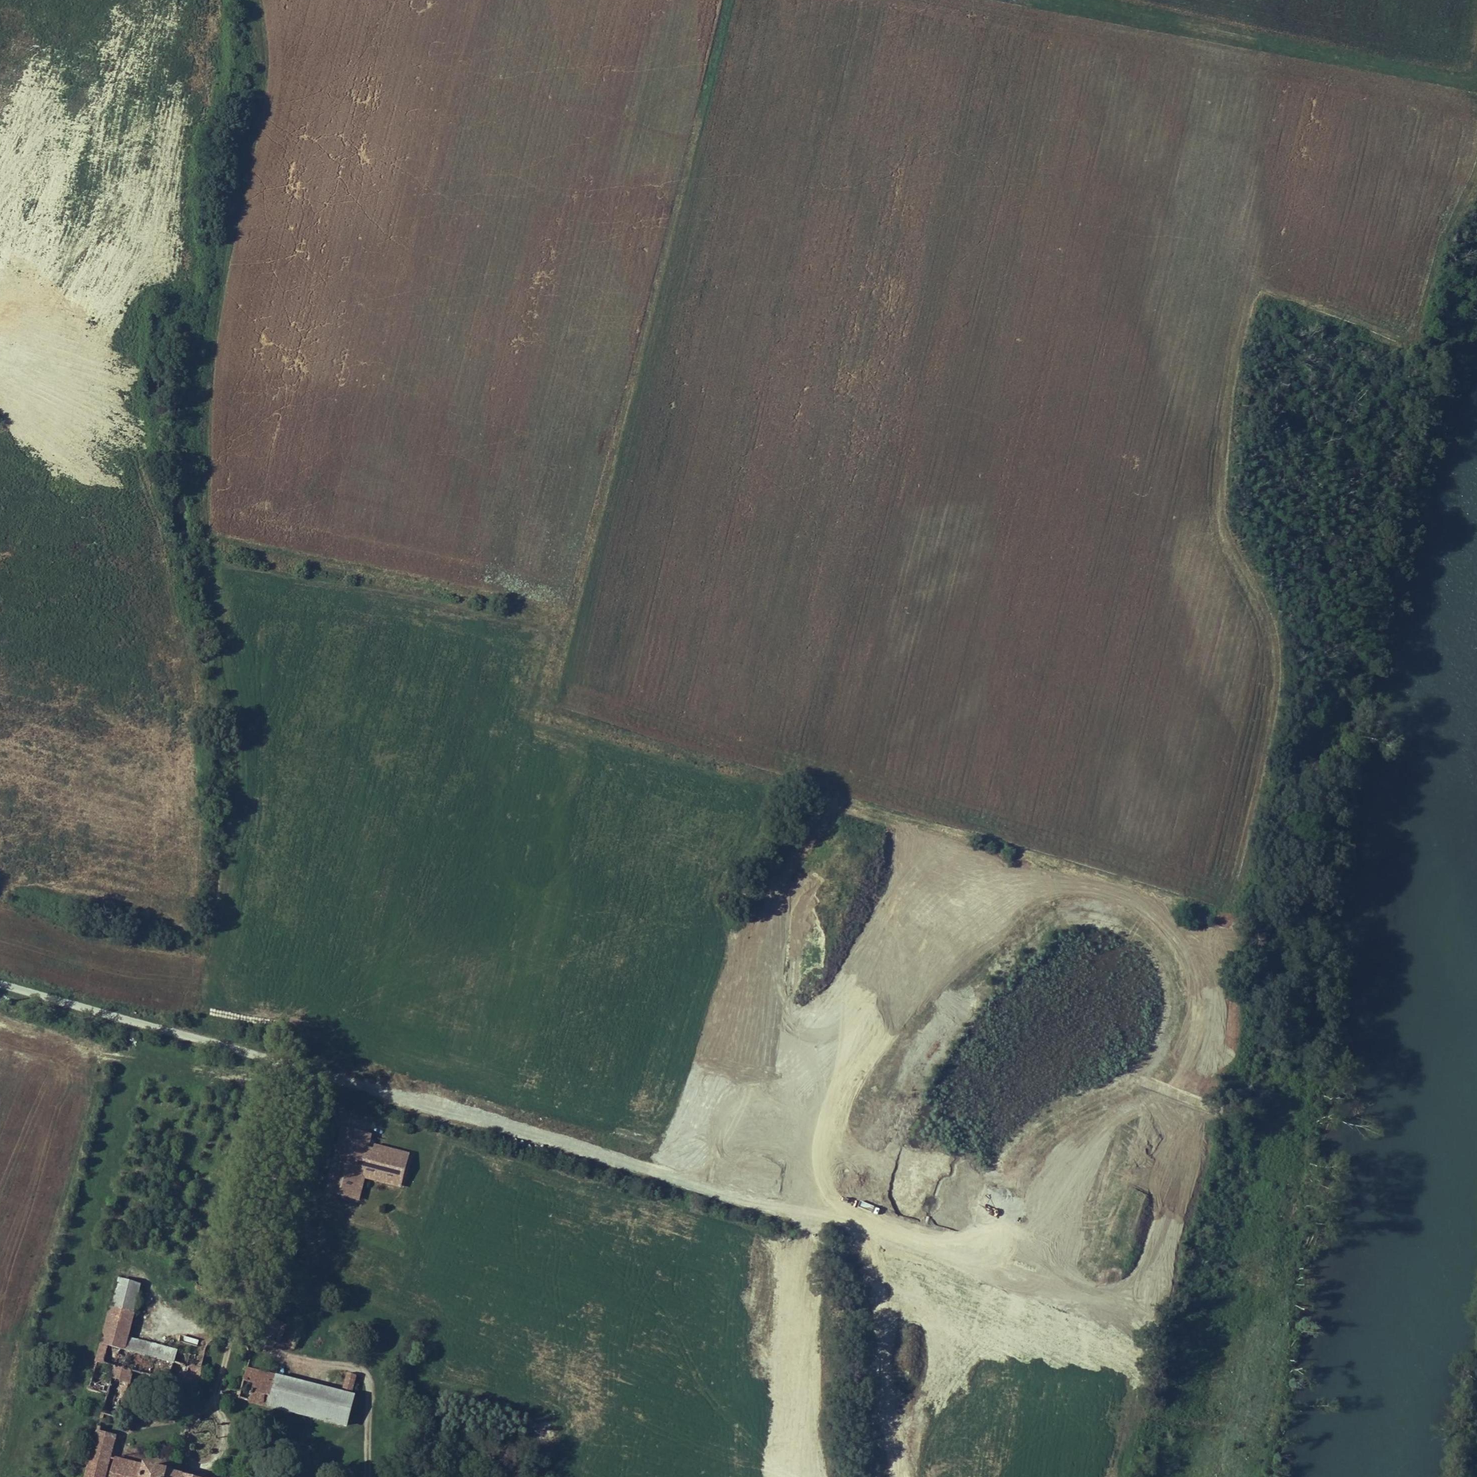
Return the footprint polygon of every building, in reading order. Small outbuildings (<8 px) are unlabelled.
[(346,1134),(349,1122),(320,1115),(305,1176),(340,1185),(345,1163),(382,1172),(390,1139),(357,1131),(355,1136),(346,1134)] [(975,1253),(974,1259),(994,1264),(995,1257),(975,1253)] [(119,1279),(102,1343),(165,1360),(167,1348),(127,1338),(141,1285),(119,1279)] [(259,1321),(277,1328),(280,1321),(261,1314),(259,1321)] [(277,1328),(273,1340),(279,1343),(287,1324),(280,1321),(277,1328)] [(295,1349),(303,1330),(296,1327),(288,1346),(295,1349)] [(102,1343),(89,1390),(107,1395),(101,1418),(104,1418),(105,1415),(119,1418),(131,1371),(197,1388),(201,1369),(175,1362),(178,1351),(167,1348),(165,1360),(102,1343)] [(178,1351),(175,1362),(201,1369),(204,1358),(178,1351)] [(240,1398),(268,1406),(275,1376),(247,1368),(240,1398)] [(349,1373),(344,1389),(352,1392),(353,1389),(360,1391),(364,1377),(349,1373)] [(355,1395),(275,1376),(268,1406),(347,1425),(355,1395)] [(109,1458),(115,1435),(100,1430),(102,1427),(99,1426),(86,1476),(104,1476),(109,1458)] [(115,1459),(109,1458),(104,1476),(110,1476),(115,1459)] [(115,1459),(110,1476),(194,1476),(184,1475),(184,1476),(166,1471),(167,1470),(146,1465),(145,1467),(115,1459)]
